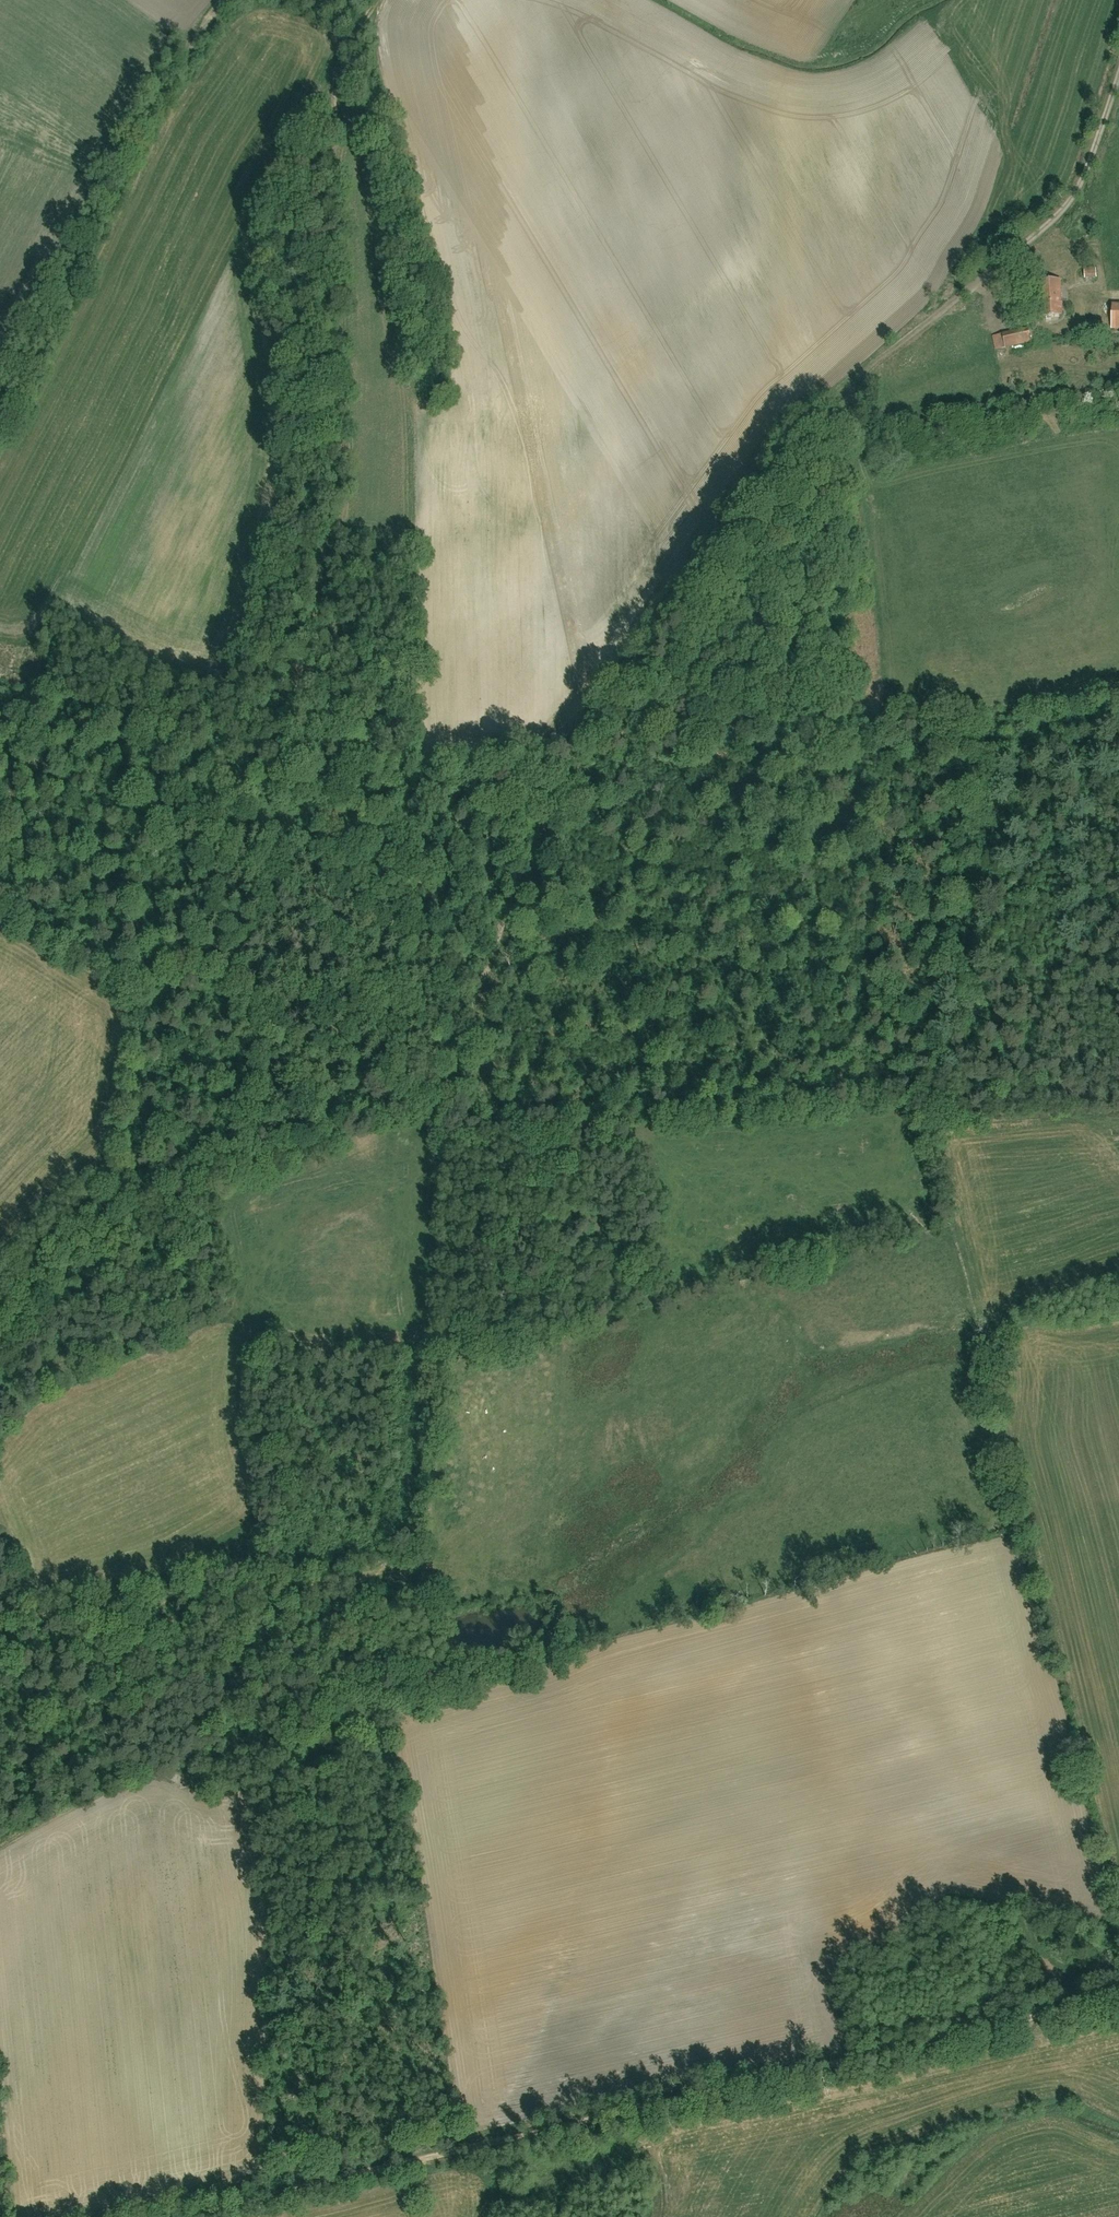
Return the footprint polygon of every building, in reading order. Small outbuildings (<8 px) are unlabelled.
[(1084,267),(1083,282),(1098,282),(1098,268),(1084,267)] [(1034,319),(1066,318),(1065,282),(1033,284),(1034,319)] [(1111,330),(1118,330),(1118,312),(1110,312),(1111,330)] [(997,338),(999,352),(1033,347),(1031,333),(997,338)]
